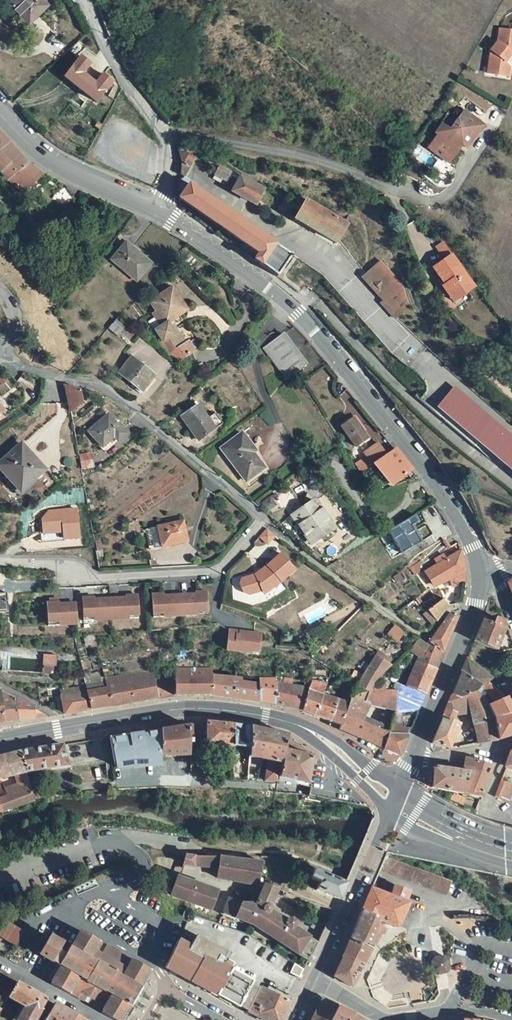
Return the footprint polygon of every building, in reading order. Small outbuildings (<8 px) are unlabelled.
[(48,5),(44,0),(6,0),(29,23),(33,20),(48,5)] [(500,28),(499,41),(492,50),(490,62),(496,66),(495,74),(509,76),(511,64),(507,61),(511,54),(511,30),(500,28)] [(79,53),(62,78),(98,103),(114,80),(102,71),(96,80),(85,73),(92,62),(79,53)] [(479,133),(485,125),(465,111),(450,131),(442,125),(436,133),(439,135),(429,148),(449,163),(462,145),(466,148),(477,132),(479,133)] [(11,145),(0,132),(0,153),(11,145)] [(28,164),(11,145),(0,153),(0,172),(8,181),(9,180),(28,164)] [(199,153),(179,149),(183,165),(181,175),(184,177),(186,174),(199,153)] [(33,185),(42,175),(28,164),(9,180),(25,194),(33,185)] [(224,184),(231,173),(221,167),(214,179),(224,184)] [(198,182),(186,174),(184,177),(183,180),(190,184),(195,188),(198,182)] [(256,206),(265,190),(241,176),(232,192),(256,206)] [(278,276),(292,256),(197,190),(195,188),(190,184),(179,199),(259,254),(255,260),(278,276)] [(74,195),(68,187),(54,198),(61,206),(74,195)] [(74,195),(61,206),(64,210),(78,200),(74,195)] [(337,244),(348,225),(307,200),(296,220),(337,244)] [(442,242),(435,247),(445,260),(452,255),(442,242)] [(137,281),(152,264),(126,243),(112,260),(137,281)] [(453,302),(475,287),(452,255),(445,260),(434,268),(446,285),(443,287),(453,302)] [(403,285),(381,261),(362,278),(384,301),(381,304),(396,319),(410,307),(403,285)] [(171,322),(188,311),(172,288),(150,302),(156,313),(154,314),(161,327),(152,332),(169,356),(173,354),(178,362),(195,351),(189,342),(186,344),(171,322)] [(124,329),(115,322),(109,329),(117,336),(124,329)] [(286,379),(306,364),(284,334),(264,349),(286,379)] [(142,393),(155,377),(132,357),(119,373),(142,393)] [(70,413),(82,403),(80,389),(65,385),(70,413)] [(455,388),(439,406),(511,468),(511,436),(455,388)] [(198,442),(223,424),(216,413),(208,418),(199,405),(181,417),(198,442)] [(118,441),(126,434),(108,415),(89,432),(103,447),(114,437),(118,441)] [(356,447),(368,439),(354,418),(342,427),(356,447)] [(246,482),(265,468),(253,453),(256,451),(242,433),(221,449),(246,482)] [(118,441),(114,437),(103,447),(106,452),(118,441)] [(374,465),(387,456),(378,443),(364,453),(372,465),(374,465)] [(44,470),(21,444),(0,463),(0,469),(20,492),(44,470)] [(404,479),(414,471),(396,449),(387,456),(374,465),(391,487),(402,478),(404,479)] [(83,470),(93,467),(91,453),(80,455),(83,470)] [(276,504),(270,496),(261,503),(267,511),(276,504)] [(321,523),(328,518),(316,500),(291,517),(310,545),(328,533),(321,523)] [(328,518),(321,523),(328,533),(334,529),(328,518)] [(400,561),(425,547),(408,519),(384,533),(400,561)] [(155,549),(187,542),(183,522),(150,529),(145,530),(150,550),(155,549)] [(259,537),(268,545),(276,536),(267,529),(259,537)] [(452,586),(466,580),(466,571),(461,550),(426,572),(434,586),(449,578),(452,586)] [(241,580),(240,585),(243,594),(248,596),(261,591),(270,585),(272,588),(280,582),(293,569),(279,554),(266,566),(255,575),(241,580)] [(272,588),(270,585),(261,591),(263,594),(272,588)] [(187,595),(179,596),(181,616),(197,615),(196,609),(206,608),(205,592),(195,593),(195,596),(187,596),(187,595)] [(151,595),(152,618),(180,616),(181,616),(179,596),(170,596),(170,597),(162,598),(162,594),(151,595)] [(109,599),(111,620),(137,619),(136,596),(125,596),(126,600),(117,600),(117,599),(109,599)] [(81,599),(83,622),(111,620),(109,599),(101,600),(101,601),(93,601),(93,598),(81,599)] [(437,623),(450,606),(444,599),(427,611),(425,613),(423,615),(427,620),(429,618),(431,621),(434,619),(437,623)] [(46,604),(48,628),(76,625),(74,604),(65,605),(66,606),(58,607),(57,604),(46,604)] [(429,642),(443,652),(458,618),(451,613),(429,642)] [(493,625),(483,621),(474,642),(497,651),(507,626),(505,622),(496,618),(493,625)] [(395,627),(388,636),(396,643),(403,634),(395,627)] [(230,632),(227,652),(259,656),(262,635),(244,633),(238,633),(230,632)] [(425,646),(418,641),(411,652),(419,657),(421,651),(425,646)] [(418,712),(426,695),(436,670),(443,652),(429,642),(425,646),(421,651),(419,657),(418,657),(414,667),(407,665),(398,674),(395,679),(391,690),(397,691),(396,711),(396,712),(395,714),(418,712)] [(391,661),(378,652),(375,657),(388,666),(391,661)] [(54,666),(56,666),(57,656),(44,655),(43,665),(54,666)] [(375,657),(374,657),(361,676),(370,668),(375,672),(368,679),(373,681),(389,666),(388,666),(375,657)] [(505,698),(488,683),(493,679),(467,659),(461,671),(480,686),(482,687),(496,702),(488,706),(494,718),(494,720),(498,740),(511,736),(511,695),(505,698)] [(53,676),(54,666),(43,665),(41,674),(53,676)] [(361,676),(356,686),(368,694),(369,690),(373,681),(368,679),(375,672),(370,668),(361,676)] [(211,695),(212,674),(212,669),(175,669),(175,677),(175,696),(211,695)] [(112,706),(157,699),(154,670),(104,679),(107,688),(112,706)] [(461,671),(451,695),(460,699),(467,696),(474,693),(480,686),(461,671)] [(85,686),(102,682),(100,672),(83,676),(85,686)] [(231,698),(259,702),(259,688),(258,688),(258,684),(242,682),(243,677),(212,674),(211,695),(231,698)] [(341,686),(344,679),(337,674),(334,684),(341,686)] [(160,698),(175,696),(175,677),(156,679),(160,698)] [(273,704),(275,682),(275,678),(259,678),(258,684),(258,688),(259,688),(259,702),(273,704)] [(273,704),(302,711),(308,690),(312,681),(305,679),(304,688),(292,686),(293,679),(284,678),(283,684),(275,682),(273,704)] [(323,694),(327,683),(312,681),(308,690),(302,711),(314,716),(323,694)] [(341,701),(350,704),(356,686),(350,682),(341,701)] [(72,688),(73,693),(61,695),(64,714),(90,710),(86,691),(85,686),(72,688)] [(396,711),(397,691),(391,690),(369,690),(368,694),(356,686),(350,704),(342,726),(340,730),(383,749),(388,735),(380,731),(361,722),(363,717),(369,704),(396,711)] [(90,710),(112,706),(107,688),(86,691),(90,710)] [(16,699),(1,692),(5,722),(18,720),(16,699)] [(474,693),(467,696),(472,715),(474,725),(494,720),(494,718),(488,706),(474,693)] [(314,716),(330,721),(338,700),(323,694),(314,716)] [(460,699),(452,702),(453,711),(457,713),(456,716),(472,715),(467,696),(460,699)] [(34,708),(16,699),(18,720),(36,717),(34,708)] [(330,721),(342,726),(350,704),(341,701),(338,700),(330,721)] [(446,704),(442,717),(430,744),(449,752),(461,725),(458,724),(460,722),(454,720),(456,716),(457,713),(453,711),(452,702),(446,704)] [(36,717),(49,717),(34,708),(36,717)] [(383,725),(363,717),(361,722),(380,731),(383,725)] [(494,720),(474,725),(477,738),(479,744),(498,740),(494,720)] [(235,726),(207,723),(207,744),(233,747),(235,726)] [(189,726),(160,731),(160,757),(172,757),(189,756),(189,744),(192,744),(192,725),(189,726)] [(250,728),(235,726),(233,747),(249,748),(250,728)] [(250,728),(249,748),(249,757),(248,765),(260,768),(261,760),(268,761),(265,781),(278,782),(279,777),(285,751),(288,735),(250,728)] [(109,738),(114,767),(133,764),(160,763),(160,757),(160,731),(109,738)] [(407,736),(388,735),(383,749),(399,756),(408,736),(407,736)] [(62,744),(21,752),(26,773),(68,766),(62,746),(62,744)] [(313,757),(285,751),(279,777),(307,784),(313,757)] [(0,757),(0,780),(13,776),(26,773),(21,752),(0,757)] [(435,767),(434,768),(432,788),(453,792),(452,799),(465,804),(467,795),(482,798),(493,766),(476,761),(465,759),(463,772),(437,767),(435,767)] [(26,773),(13,776),(16,785),(0,791),(0,809),(1,812),(34,801),(26,773)] [(496,797),(509,802),(511,793),(511,785),(501,781),(496,797)] [(318,789),(311,787),(310,795),(317,797),(318,789)] [(183,864),(218,868),(220,858),(185,856),(183,864)] [(218,868),(217,879),(234,881),(236,859),(220,857),(220,858),(218,868)] [(380,870),(446,895),(450,883),(418,870),(385,858),(380,870)] [(263,862),(236,859),(234,881),(259,885),(263,862)] [(347,884),(306,868),(303,875),(319,882),(316,891),(340,901),(347,884)] [(215,887),(178,876),(177,880),(176,882),(168,879),(165,891),(165,893),(166,894),(167,895),(211,910),(216,895),(213,894),(215,887)] [(264,932),(288,948),(311,963),(321,942),(308,935),(307,935),(295,927),(296,922),(291,919),(286,921),(270,911),(269,908),(278,890),(267,886),(261,885),(256,901),(254,901),(252,906),(241,902),(231,898),(226,916),(234,918),(235,918),(254,925),(264,932)] [(379,921),(396,928),(400,925),(404,916),(405,913),(409,904),(406,903),(410,892),(394,885),(389,896),(370,889),(361,911),(380,919),(379,921)] [(228,897),(222,914),(226,916),(231,898),(228,897)] [(349,940),(371,950),(378,936),(381,937),(385,930),(376,927),(379,921),(380,919),(361,911),(349,940)] [(0,925),(0,935),(14,944),(26,935),(5,922),(0,925)] [(50,984),(69,994),(71,992),(74,986),(81,990),(78,996),(103,1010),(102,1012),(116,1019),(122,1019),(130,1006),(131,1007),(141,989),(140,988),(151,970),(132,960),(127,970),(120,966),(125,956),(107,946),(106,947),(99,944),(100,942),(81,931),(71,949),(70,948),(66,954),(59,950),(63,943),(51,936),(40,954),(59,966),(59,965),(60,966),(50,984)] [(194,940),(190,947),(208,957),(219,937),(212,935),(208,934),(206,934),(203,934),(201,935),(199,935),(197,937),(195,938),(194,940)] [(342,956),(363,967),(371,950),(349,940),(342,956)] [(179,941),(167,968),(238,1007),(253,982),(208,957),(190,947),(179,941)] [(451,969),(449,959),(445,955),(434,956),(431,962),(432,972),(438,976),(447,974),(451,969)] [(132,960),(125,956),(120,966),(127,970),(132,960)] [(283,956),(268,987),(290,997),(304,970),(283,956)] [(333,978),(351,988),(363,967),(342,956),(333,978)] [(8,998),(24,1007),(15,1019),(37,1019),(48,1000),(17,982),(9,995),(8,998)] [(74,986),(71,992),(78,996),(81,990),(74,986)] [(259,987),(247,1012),(262,1019),(282,1019),(291,1002),(293,998),(290,997),(268,987),(267,990),(259,987)] [(353,1014),(337,1007),(337,1006),(322,999),(311,1019),(350,1019),(353,1014)] [(54,1003),(45,1019),(74,1019),(77,1015),(54,1003)]
